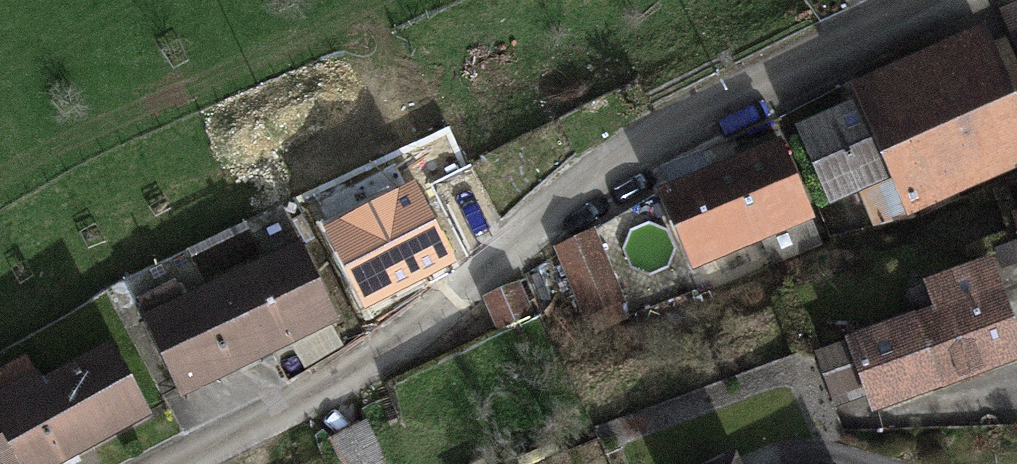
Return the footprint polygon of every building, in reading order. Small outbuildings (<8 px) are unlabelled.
[(1007,12),(1016,38),(1016,8),(1007,12)] [(848,86),(854,100),(887,181),(897,207),(1016,158),(1016,127),(978,33),(848,86)] [(887,181),(854,100),(793,125),(827,206),(887,181)] [(782,141),(661,189),(692,268),(813,221),(782,141)] [(414,186),(327,230),(365,305),(452,262),(414,186)] [(590,233),(557,246),(583,311),(616,298),(590,233)] [(299,249),(148,317),(181,392),(333,325),(299,249)] [(517,285),(487,297),(497,322),(527,309),(517,285)] [(856,348),(879,410),(1016,358),(1016,336),(1001,293),(856,348)] [(0,398),(0,425),(21,463),(65,463),(147,421),(105,343),(42,376),(0,398)] [(0,373),(0,398),(42,376),(32,356),(0,373)] [(711,463),(738,463),(733,454),(711,463)]
